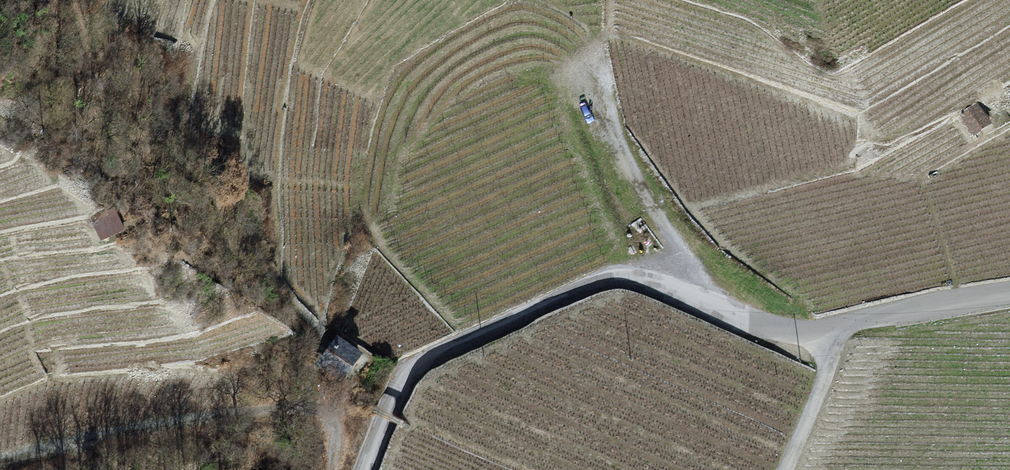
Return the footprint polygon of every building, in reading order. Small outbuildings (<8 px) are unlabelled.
[(979,103),(959,115),(971,137),(991,125),(979,103)] [(359,354),(336,337),(318,363),(341,379),(359,354)]
